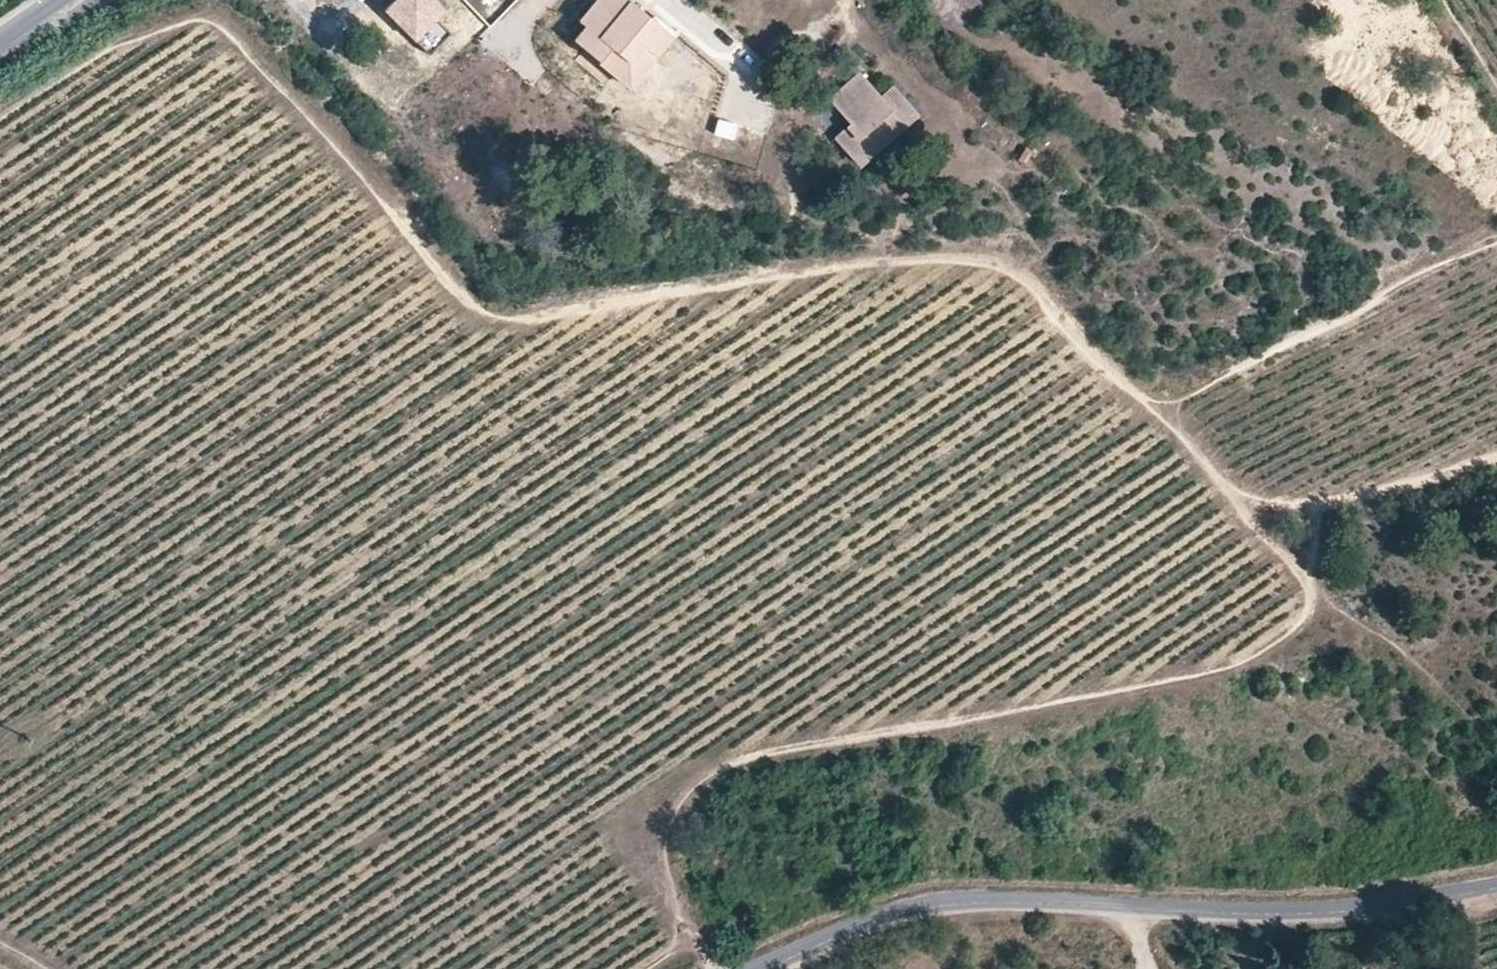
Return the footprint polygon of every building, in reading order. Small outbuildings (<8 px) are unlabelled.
[(381,17),(425,61),(447,40),(432,25),(441,17),(424,0),(381,0),(389,8),(381,17)] [(612,47),(630,59),(642,45),(654,56),(672,34),(632,0),(598,0),(581,19),(587,25),(576,39),(600,60),(612,47)] [(654,56),(642,45),(630,59),(612,47),(600,60),(630,85),(654,56)] [(887,102),(865,77),(836,102),(858,126),(842,140),(864,166),(922,117),(899,91),(887,102)] [(696,125),(704,128),(708,118),(700,115),(696,125)] [(1153,182),(1145,177),(1137,192),(1145,196),(1153,182)]
